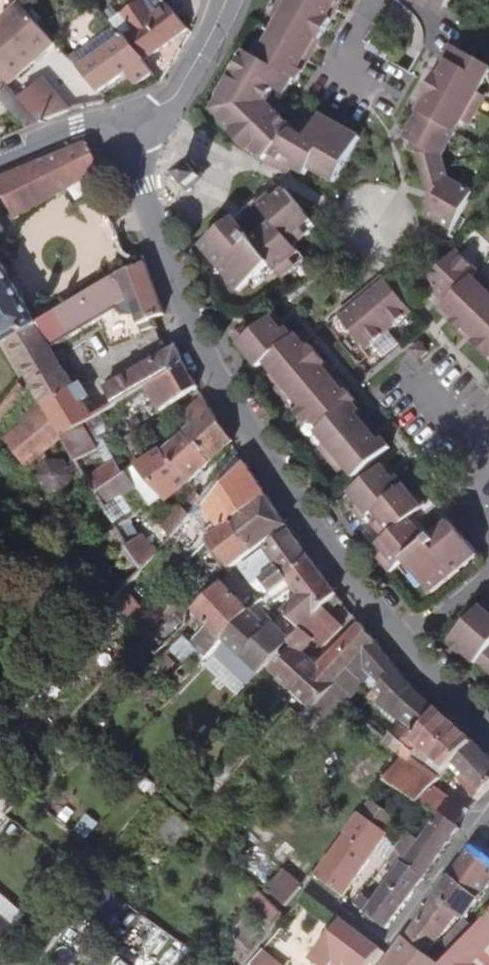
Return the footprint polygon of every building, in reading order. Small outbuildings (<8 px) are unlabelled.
[(21,0),(0,19),(0,21),(6,27),(0,32),(0,56),(17,76),(57,41),(21,0)] [(190,30),(165,0),(140,0),(111,20),(127,38),(147,61),(190,30)] [(333,0),(292,0),(288,7),(329,30),(336,17),(333,16),(340,4),(333,0)] [(446,11),(452,0),(426,0),(446,11)] [(280,22),(288,7),(281,4),(272,18),(280,22)] [(320,45),(329,30),(288,7),(280,22),(275,32),(313,53),(318,44),(320,45)] [(313,53),(275,32),(269,41),(260,56),(298,79),(302,81),(310,67),(307,64),(313,53)] [(81,70),(100,92),(128,71),(140,86),(156,74),(147,61),(127,38),(81,70)] [(253,52),(260,56),(269,41),(262,38),(253,52)] [(288,96),(298,79),(260,56),(253,52),(250,51),(218,106),(221,110),(220,113),(234,128),(232,131),(251,151),(254,148),(269,163),(295,134),(299,131),(273,106),(281,93),(288,96)] [(429,85),(474,110),(482,96),(488,83),(488,70),(455,51),(445,70),(439,67),(429,85)] [(0,56),(0,72),(9,83),(17,76),(0,56)] [(23,99),(42,121),(70,110),(44,81),(23,99)] [(30,126),(42,121),(23,99),(11,85),(0,95),(0,98),(30,126)] [(474,110),(429,85),(421,100),(427,103),(420,114),(459,136),(467,123),(474,110)] [(474,110),(482,115),(488,103),(488,100),(482,96),(474,110)] [(482,115),(474,110),(467,123),(475,128),(482,115)] [(446,160),(459,136),(420,114),(406,138),(414,143),(423,150),(420,156),(425,177),(449,172),(446,160)] [(308,140),(295,134),(269,163),(282,170),(289,157),(301,164),(297,171),(309,178),(313,170),(338,183),(363,139),(322,116),(308,140)] [(423,150),(414,143),(410,150),(420,156),(423,150)] [(0,178),(0,187),(20,219),(99,172),(91,149),(82,144),(0,178)] [(289,157),(282,170),(294,177),(297,171),(301,164),(289,157)] [(196,159),(178,173),(191,190),(208,177),(196,159)] [(436,198),(430,207),(426,213),(453,230),(475,195),(451,179),(449,172),(425,177),(430,194),(436,198)] [(236,221),(203,246),(242,293),(278,265),(287,276),(309,259),(299,247),(320,229),(291,192),(282,199),(278,195),(260,208),(271,222),(276,219),(280,223),(255,243),(236,221)] [(423,204),(430,207),(436,198),(430,194),(423,204)] [(441,294),(452,304),(476,279),(481,274),(459,253),(428,286),(438,296),(441,294)] [(16,360),(49,340),(39,324),(0,257),(0,333),(16,360)] [(140,323),(167,314),(146,262),(118,273),(131,303),(140,323)] [(131,303),(118,273),(39,324),(49,340),(54,349),(131,303)] [(452,304),(445,311),(455,321),(453,322),(464,334),(466,332),(488,308),(488,292),(487,290),(476,279),(452,304)] [(375,285),(362,295),(392,333),(415,314),(388,281),(378,288),(375,285)] [(392,333),(362,295),(349,306),(352,309),(343,316),(370,350),(392,333)] [(466,332),(477,342),(475,343),(485,354),(488,350),(488,308),(466,332)] [(257,333),(242,344),(262,368),(269,362),(299,338),(289,326),(286,329),(276,317),(257,333)] [(237,338),(242,344),(257,333),(251,326),(237,338)] [(301,335),(299,338),(269,362),(276,370),(287,384),(324,355),(314,343),(310,346),(301,335)] [(31,387),(41,403),(75,383),(54,349),(49,340),(16,360),(31,387)] [(426,343),(416,352),(424,363),(435,354),(426,343)] [(165,377),(185,364),(178,345),(85,401),(75,383),(41,403),(64,439),(83,428),(99,417),(130,399),(165,377)] [(335,369),(324,355),(287,384),(299,398),(308,408),(341,380),(333,371),(335,369)] [(180,401),(200,388),(185,364),(165,377),(180,401)] [(281,389),(287,384),(276,370),(270,376),(281,389)] [(145,422),(180,401),(165,377),(130,399),(145,422)] [(350,390),(341,380),(308,408),(317,420),(325,430),(358,403),(362,400),(352,388),(350,390)] [(299,398),(287,384),(281,389),(292,403),(299,398)] [(212,464),(233,443),(206,400),(195,407),(197,411),(189,415),(191,419),(195,424),(185,432),(212,464)] [(28,468),(64,439),(41,403),(21,418),(25,423),(5,440),(28,468)] [(368,417),(358,403),(325,430),(321,433),(330,442),(340,455),(374,428),(366,419),(368,417)] [(317,420),(308,408),(301,413),(311,425),(317,420)] [(99,417),(83,428),(87,434),(104,424),(99,417)] [(135,435),(126,440),(132,453),(158,437),(151,425),(135,435)] [(64,439),(78,462),(97,451),(87,434),(83,428),(64,439)] [(382,438),(374,428),(340,455),(351,469),(359,479),(370,470),(395,449),(385,436),(382,438)] [(189,484),(212,464),(185,432),(165,449),(164,451),(188,483),(189,484)] [(333,461),(340,455),(330,442),(322,448),(333,461)] [(167,501),(188,483),(164,451),(165,449),(164,446),(135,465),(164,499),(167,501)] [(351,469),(340,455),(333,461),(343,474),(351,469)] [(96,492),(123,475),(115,461),(87,477),(96,492)] [(212,539),(268,496),(247,463),(208,509),(222,528),(210,537),(212,539)] [(375,476),(364,485),(354,494),(362,504),(372,516),(408,485),(399,473),(396,475),(388,466),(375,476)] [(375,476),(370,470),(359,479),(364,485),(375,476)] [(96,492),(107,511),(137,488),(128,472),(123,475),(96,492)] [(419,498),(408,485),(372,516),(389,537),(375,549),(395,573),(402,566),(409,561),(426,582),(436,593),(481,555),(454,522),(431,541),(414,520),(418,516),(422,520),(437,508),(433,503),(430,505),(422,495),(419,498)] [(190,513),(204,498),(198,492),(162,518),(163,524),(174,536),(191,515),(190,513)] [(232,568),(287,526),(268,496),(212,539),(232,568)] [(366,521),(372,516),(362,504),(356,509),(366,521)] [(161,550),(174,536),(163,524),(162,518),(153,507),(118,530),(128,546),(145,535),(161,550)] [(271,593),(287,581),(313,560),(290,529),(240,567),(254,588),(262,594),(268,589),(271,593)] [(143,572),(161,550),(145,535),(128,546),(143,572)] [(304,631),(326,609),(339,594),(313,560),(287,581),(298,595),(283,612),(304,631)] [(409,561),(402,566),(420,588),(426,582),(409,561)] [(81,584),(109,608),(117,600),(122,594),(96,568),(81,584)] [(207,656),(208,653),(250,609),(223,583),(195,610),(206,623),(196,634),(193,641),(207,656)] [(117,600),(130,618),(139,612),(125,592),(122,594),(117,600)] [(321,664),(361,623),(339,594),(326,609),(344,627),(324,647),(318,641),(307,652),(321,664)] [(109,608),(103,615),(115,625),(120,621),(122,624),(130,618),(117,600),(109,608)] [(488,653),(488,611),(483,605),(454,641),(480,663),(482,661),(488,653)] [(243,657),(261,675),(295,641),(275,624),(270,628),(250,609),(208,653),(231,671),(243,657)] [(148,643),(157,655),(188,624),(176,611),(148,643)] [(207,656),(193,641),(192,643),(183,653),(189,659),(174,677),(182,685),(207,656)] [(335,711),(339,714),(346,706),(351,701),(373,676),(382,684),(375,691),(382,697),(377,702),(401,723),(402,721),(415,732),(421,736),(440,710),(417,689),(413,685),(403,675),(377,642),(313,711),(326,720),(335,711)] [(160,660),(141,681),(155,693),(165,682),(163,680),(177,662),(168,653),(160,660)] [(346,706),(353,712),(360,718),(372,728),(378,721),(362,708),(360,710),(351,701),(346,706)] [(339,714),(338,715),(345,721),(353,712),(346,706),(339,714)] [(454,765),(476,740),(440,710),(421,736),(419,739),(451,769),(454,765)] [(372,728),(360,718),(356,723),(382,745),(387,739),(372,728)] [(388,741),(401,751),(415,732),(402,721),(401,723),(388,741)] [(484,794),(488,788),(488,754),(476,740),(454,765),(484,794)] [(218,764),(230,776),(248,755),(236,745),(218,764)] [(420,802),(435,785),(442,778),(407,755),(405,754),(387,781),(420,802)] [(355,783),(372,795),(382,780),(361,765),(349,779),(355,783)] [(346,797),(362,808),(372,795),(355,783),(346,797)] [(441,816),(456,825),(470,810),(435,785),(420,802),(441,816)] [(372,801),(363,813),(390,834),(399,821),(372,801)] [(157,831),(176,846),(192,827),(192,826),(173,812),(157,831)] [(348,834),(317,876),(346,898),(390,834),(363,813),(347,833),(348,834)] [(413,836),(400,852),(407,864),(426,878),(460,828),(456,825),(441,816),(423,842),(413,836)] [(441,899),(467,920),(488,890),(488,828),(441,899)] [(365,899),(359,906),(389,929),(426,878),(407,864),(377,905),(365,899)] [(287,906),(304,885),(286,870),(269,888),(287,906)] [(237,905),(245,913),(261,893),(255,888),(237,905)] [(261,893),(245,913),(256,924),(264,916),(271,923),(282,913),(261,893)] [(25,918),(0,896),(0,945),(25,918)] [(467,920),(441,899),(441,900),(409,941),(442,964),(477,928),(467,920)] [(409,941),(390,964),(478,964),(488,954),(488,916),(477,928),(442,964),(409,941)] [(381,949),(342,919),(315,960),(321,964),(370,964),(381,949)] [(262,951),(252,964),(281,964),(262,951)]
